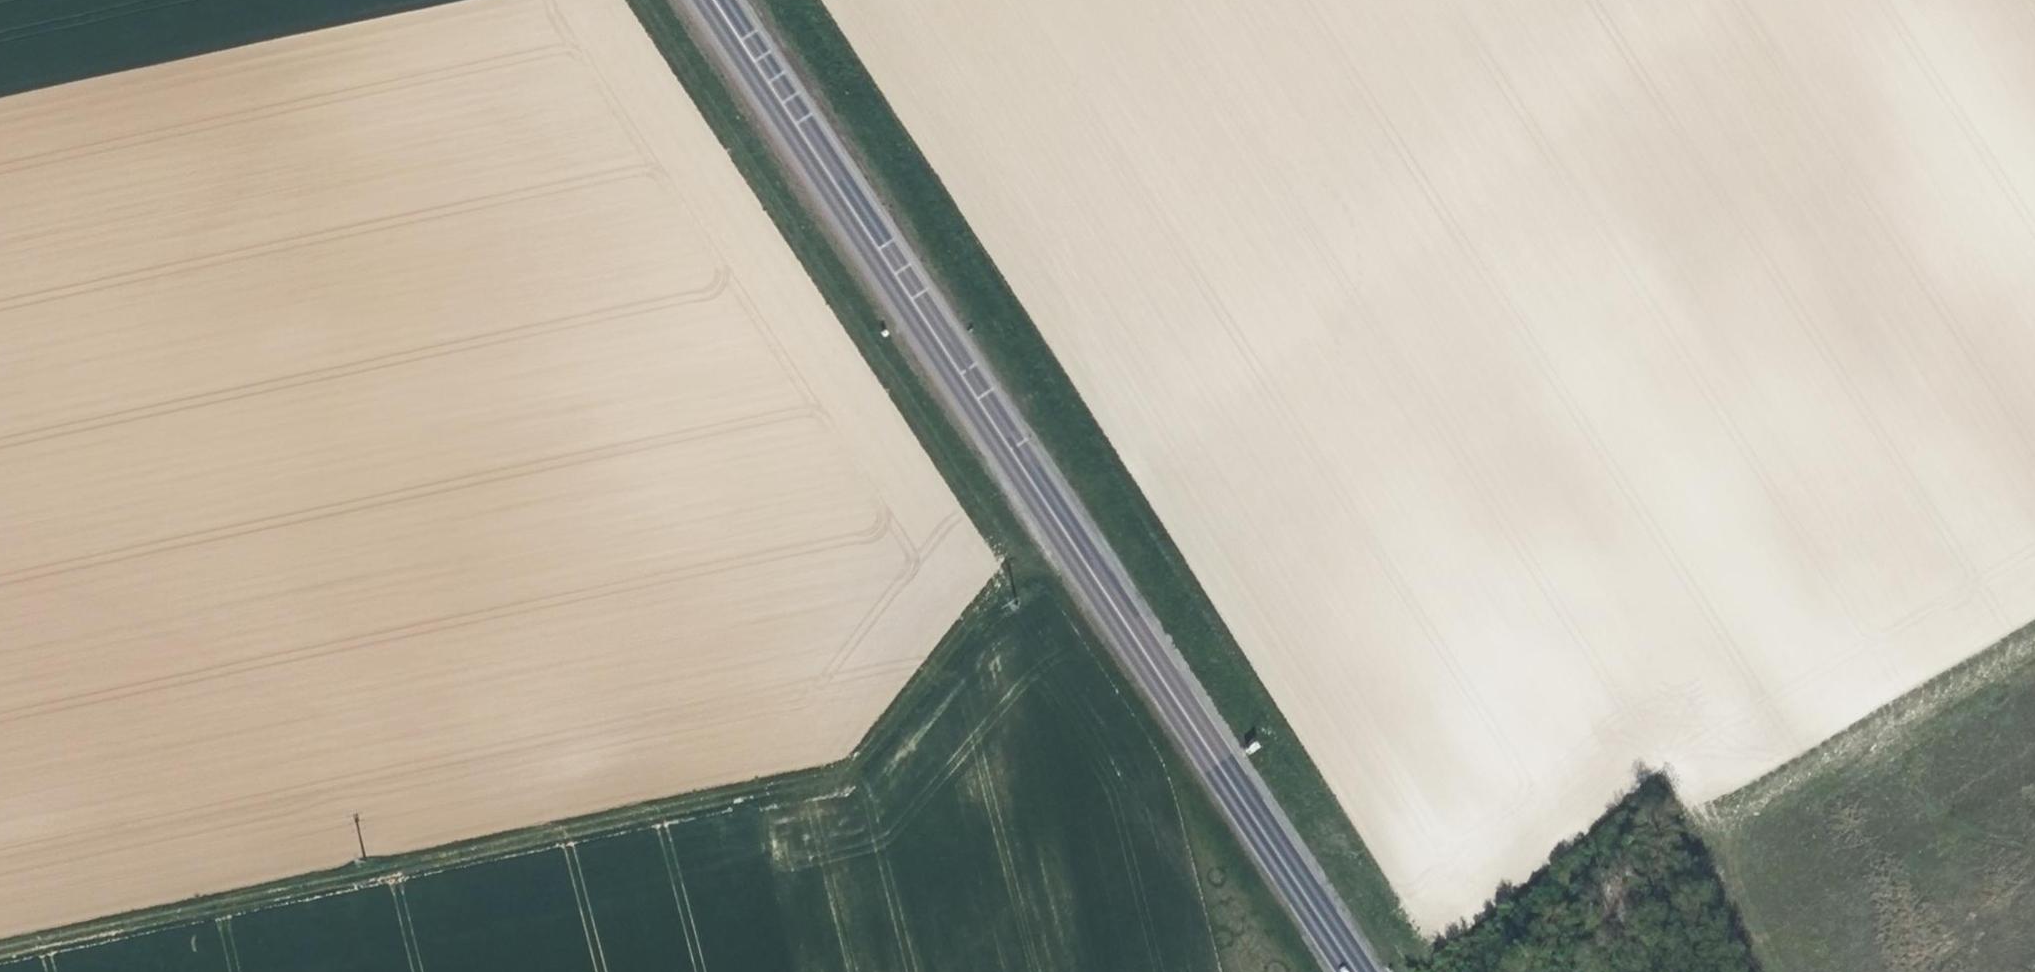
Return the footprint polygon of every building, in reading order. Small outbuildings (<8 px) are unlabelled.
[(975,549),(950,549),(950,594),(975,594),(975,549)]
